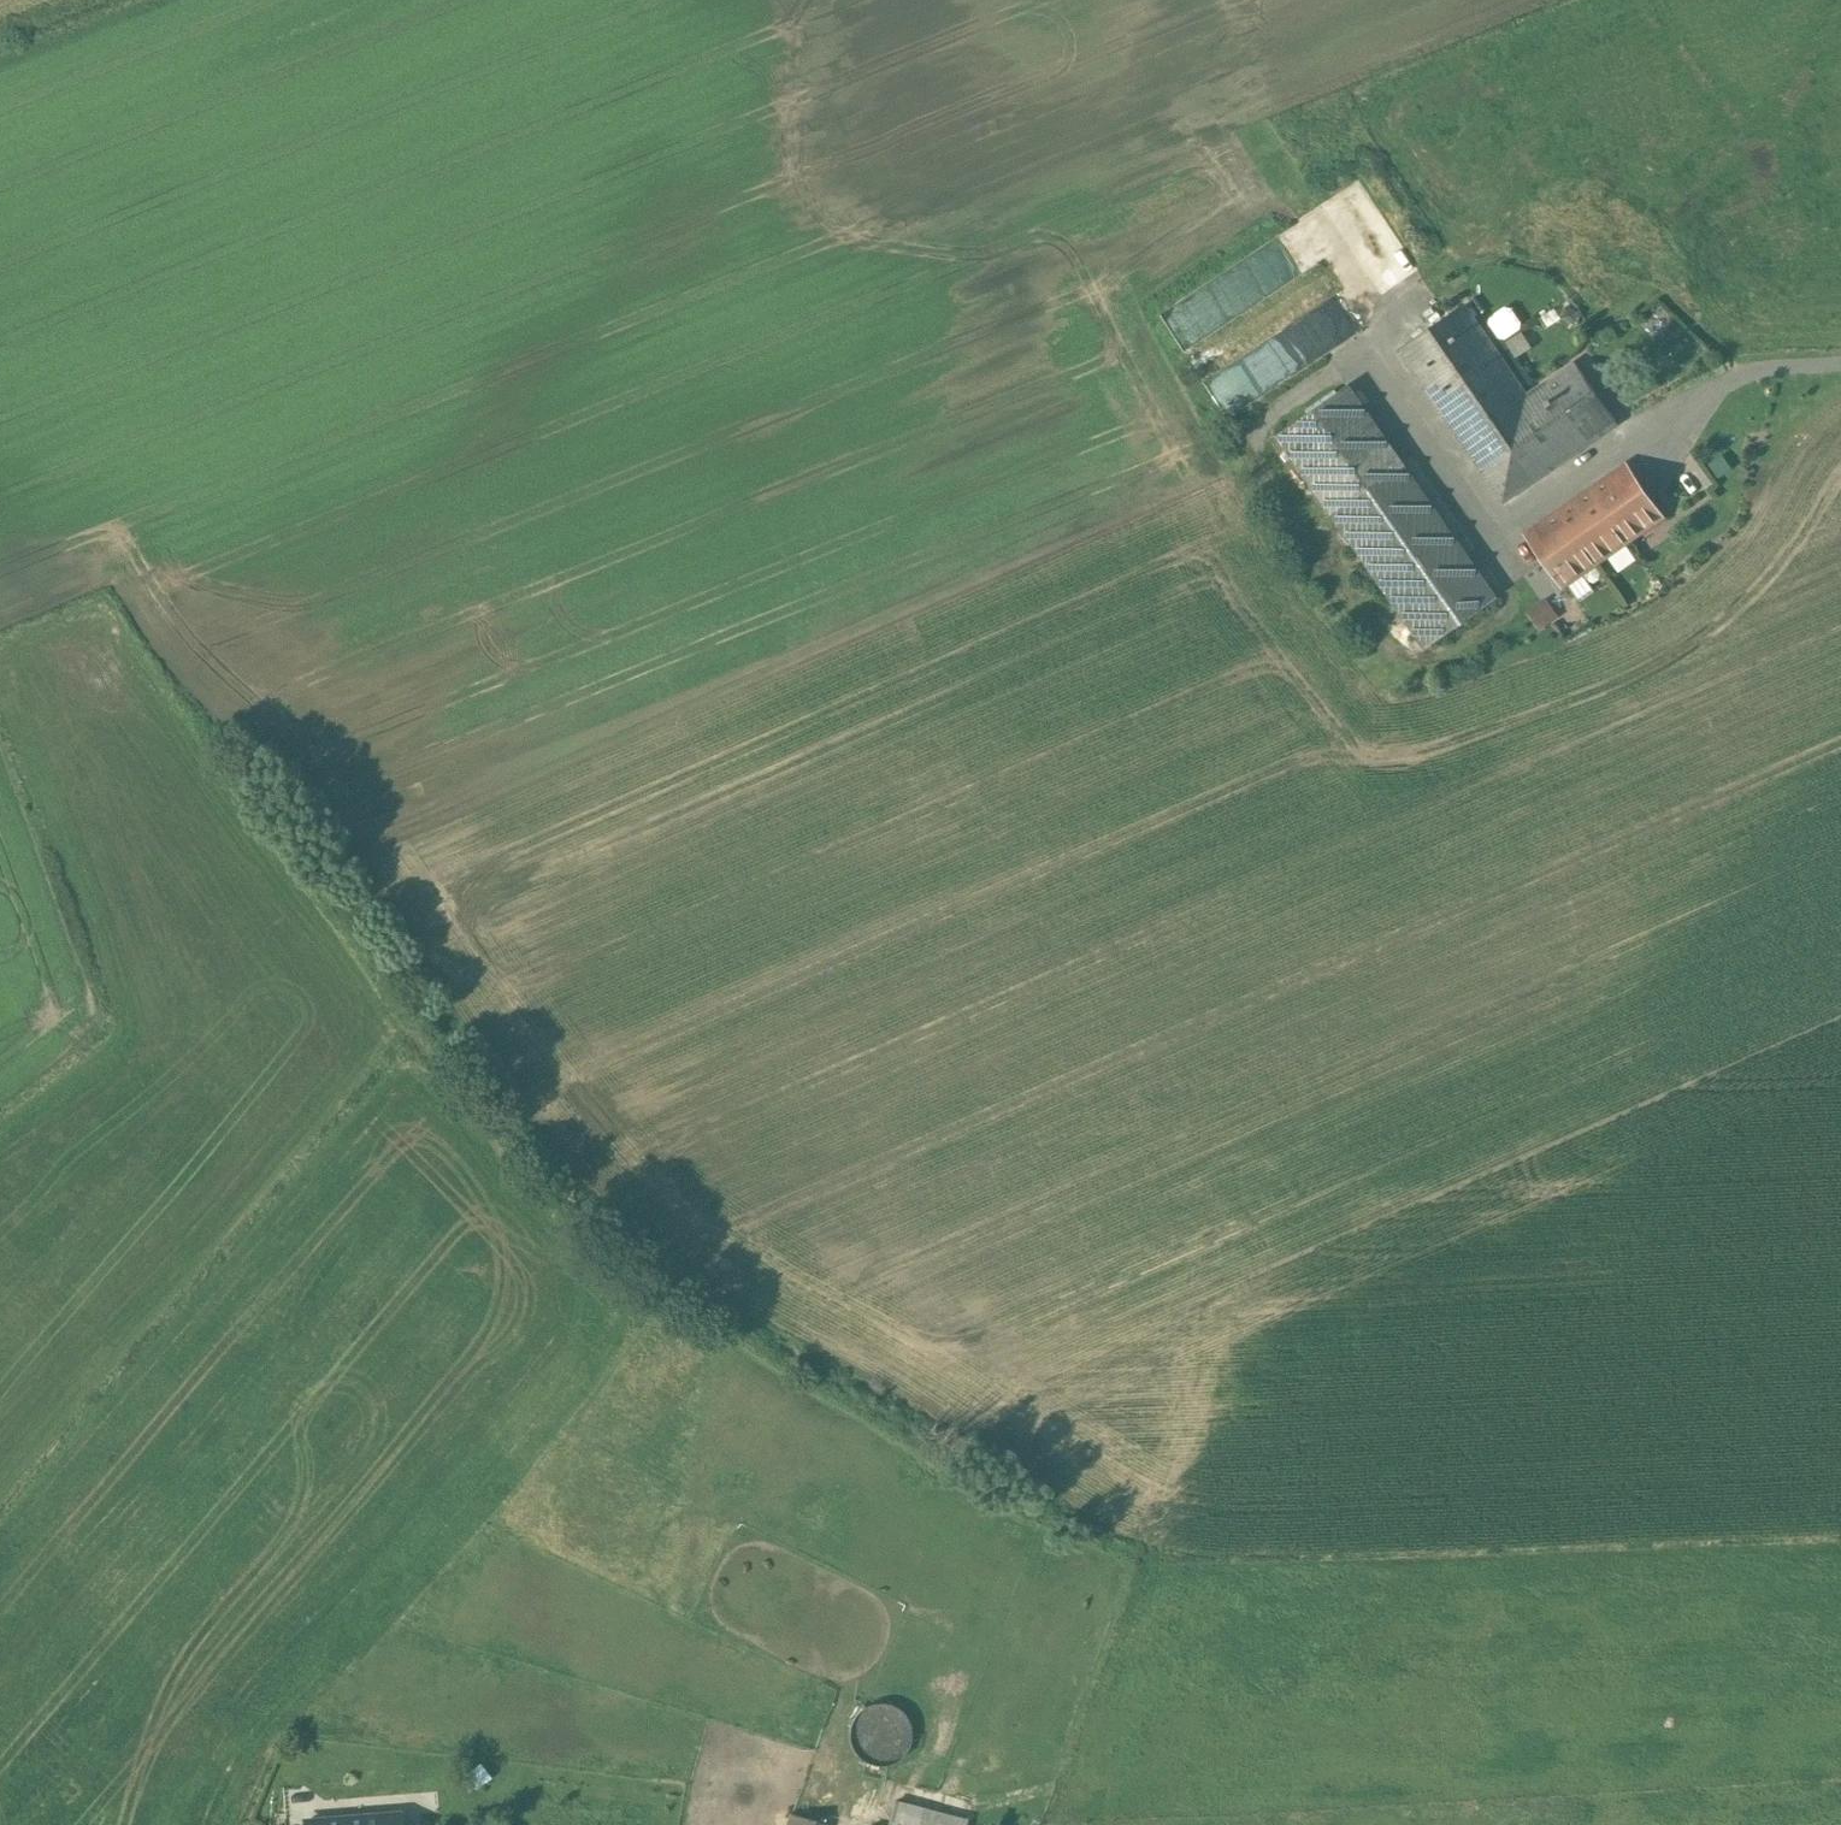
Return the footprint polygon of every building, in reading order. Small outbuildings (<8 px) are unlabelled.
[(1469,303),(1398,350),(1499,500),(1618,420),(1578,360),(1529,393),(1469,303)] [(1353,377),(1268,428),(1413,667),(1499,616),(1353,377)] [(1625,463),(1591,486),(1630,543),(1664,519),(1625,463)] [(1591,486),(1560,508),(1599,564),(1630,543),(1591,486)] [(1560,508),(1527,530),(1566,587),(1599,564),(1560,508)] [(1545,627),(1564,614),(1551,596),(1533,609),(1545,627)] [(318,1824),(418,1824),(416,1793),(316,1799),(318,1824)] [(971,1824),(897,1807),(893,1824),(971,1824)] [(827,1823),(782,1813),(779,1824),(826,1824),(827,1823)]
